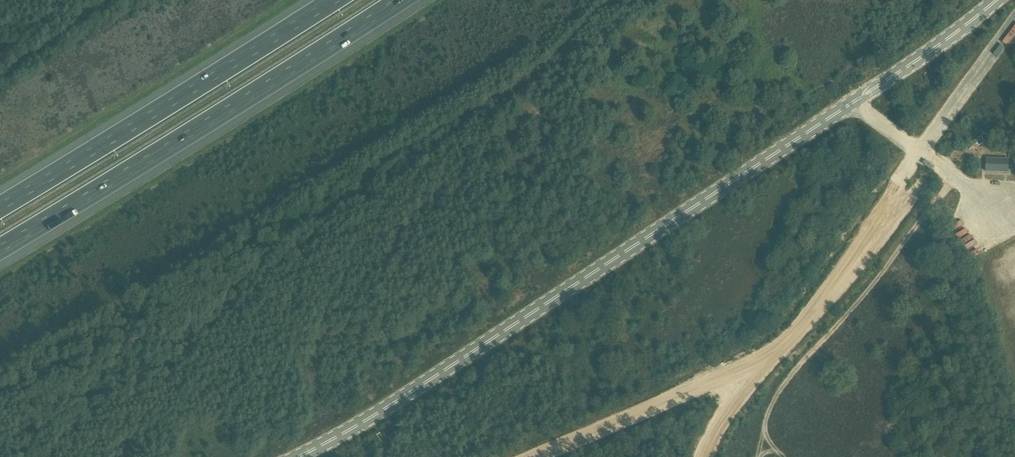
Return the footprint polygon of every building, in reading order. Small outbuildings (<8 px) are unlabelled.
[(1009,158),(986,157),(986,172),(1009,172),(1009,158)]
